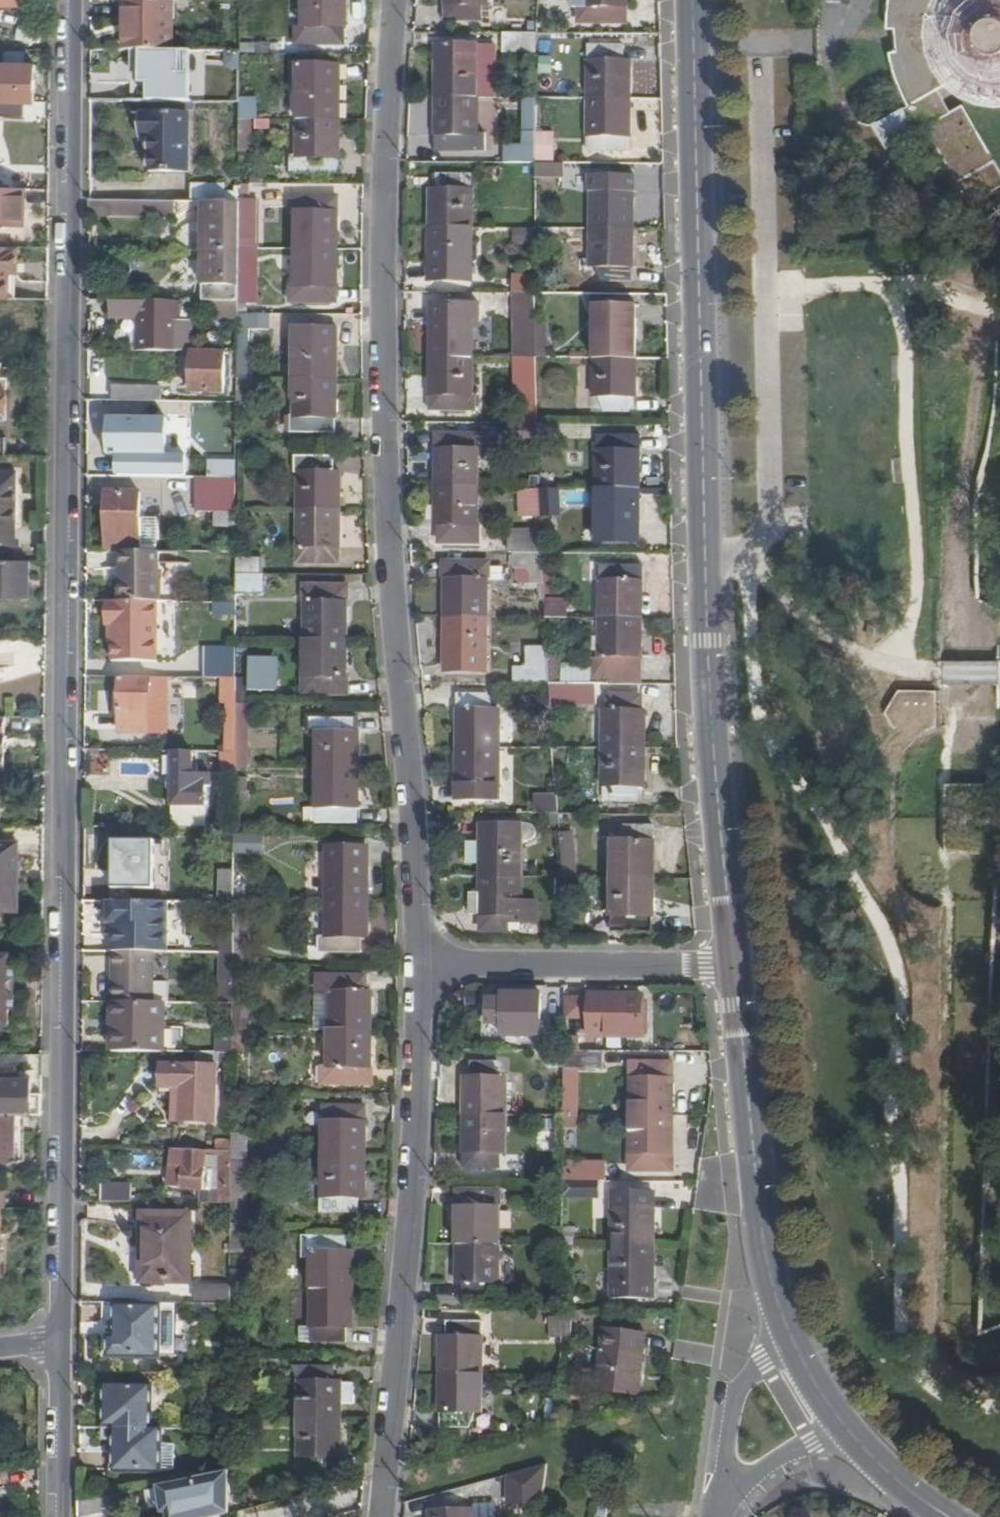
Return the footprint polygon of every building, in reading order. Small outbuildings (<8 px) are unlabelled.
[(304,25),(309,25),(316,43),(338,43),(338,25),(345,25),(346,0),(304,0),(304,25)] [(487,0),(446,0),(445,21),(475,21),(476,7),(487,7),(487,0)] [(626,0),(585,0),(584,22),(626,22),(626,0)] [(888,14),(888,33),(890,52),(894,70),(900,89),(909,106),(902,110),(915,132),(925,127),(970,205),(999,188),(999,173),(962,106),(950,113),(937,90),(954,80),(948,62),(943,45),(942,36),(941,27),(941,9),(943,0),(890,0),(888,14)] [(153,1),(124,1),(124,51),(130,52),(172,52),(173,1),(153,1)] [(941,27),(942,36),(999,32),(999,25),(941,27)] [(536,35),(504,35),(504,53),(536,53),(536,35)] [(437,47),(437,97),(477,97),(477,47),(437,47)] [(589,99),(630,100),(631,64),(624,64),(624,48),(590,48),(589,99)] [(172,52),(130,52),(130,74),(147,74),(147,101),(189,101),(189,52),(172,52)] [(202,52),(202,101),(240,102),(240,98),(241,53),(241,52),(202,52)] [(25,104),(34,104),(34,67),(0,66),(0,104),(25,104)] [(298,122),(339,122),(339,69),(292,69),(292,81),(299,81),(298,122)] [(477,134),(477,97),(437,97),(436,151),(483,151),(484,134),(477,134)] [(252,121),(256,122),(256,98),(240,98),(240,102),(240,121),(252,121)] [(630,100),(589,99),(588,136),(599,137),(599,152),(599,153),(632,153),(632,137),(630,136),(630,100)] [(0,104),(0,117),(24,118),(25,104),(0,104)] [(189,116),(140,115),(139,138),(148,138),(148,171),(188,171),(189,116)] [(251,141),(252,121),(240,121),(240,142),(251,141)] [(273,122),(260,122),(260,131),(273,131),(273,122)] [(339,122),(298,122),(297,159),(291,159),(291,172),(338,173),(339,122)] [(536,135),(536,160),(553,160),(553,135),(536,135)] [(599,137),(588,136),(588,152),(599,152),(599,137)] [(251,141),(240,142),(240,152),(252,152),(251,141)] [(565,177),(565,164),(536,164),(536,178),(565,177)] [(431,227),(471,227),(472,177),(438,177),(438,192),(432,192),(431,227)] [(592,229),(633,229),(634,178),(602,178),(601,194),(592,194),(592,229)] [(601,194),(602,178),(592,178),(592,194),(601,194)] [(191,187),(191,202),(209,202),(226,202),(226,195),(226,188),(191,187)] [(24,228),(25,190),(0,190),(0,227),(24,228)] [(297,251),(336,252),(336,214),(330,214),(330,199),(292,199),(292,210),(298,210),(297,251)] [(180,202),(89,201),(89,217),(180,217),(180,202)] [(239,251),(239,247),(240,214),(240,202),(226,202),(209,202),(208,253),(239,253),(239,251)] [(258,215),(240,214),(239,247),(257,247),(258,215)] [(471,227),(431,227),(429,280),(471,280),(471,227)] [(633,229),(592,229),(592,266),(603,266),(603,282),(633,282),(633,229)] [(0,250),(0,301),(10,301),(10,274),(10,267),(19,267),(19,250),(0,250)] [(239,303),(239,304),(256,304),(257,251),(239,251),(239,253),(239,303)] [(336,252),(297,251),(297,292),(291,292),(291,303),(330,303),(330,287),(336,287),(336,252)] [(215,303),(239,303),(239,253),(208,253),(208,303),(215,303)] [(513,278),(513,294),(515,294),(536,295),(536,277),(513,278)] [(515,294),(515,308),(536,308),(536,295),(515,294)] [(180,302),(109,301),(109,318),(138,318),(137,351),(179,351),(179,324),(180,302)] [(239,303),(215,303),(215,316),(239,316),(239,304),(239,303)] [(432,305),(431,359),(473,359),(474,321),(480,320),(480,305),(432,305)] [(536,308),(515,308),(515,343),(536,343),(536,325),(536,308)] [(595,324),(595,360),(635,360),(636,326),(637,326),(637,309),(629,308),(606,309),(599,324),(595,324)] [(239,316),(238,352),(238,381),(250,381),(251,316),(239,316)] [(190,324),(179,324),(179,351),(190,351),(190,324)] [(548,325),(536,325),(536,343),(536,360),(548,360),(548,325)] [(296,381),(337,381),(337,330),(298,329),(298,343),(296,343),(296,381)] [(516,360),(523,360),(536,360),(536,343),(515,343),(516,360)] [(224,352),(191,351),(191,393),(224,392),(224,352)] [(472,412),(473,359),(431,359),(431,410),(472,412)] [(523,384),(536,384),(536,360),(523,360),(523,384)] [(635,396),(635,360),(595,360),(594,411),(628,411),(628,396),(635,396)] [(238,381),(238,403),(255,403),(256,381),(250,381),(238,381)] [(337,381),(296,381),(295,419),(291,419),(291,433),(336,433),(337,381)] [(113,389),(113,402),(143,402),(161,402),(161,390),(113,389)] [(124,476),(186,478),(187,456),(167,456),(167,419),(110,418),(109,456),(125,456),(124,476)] [(537,424),(509,423),(510,441),(538,441),(537,424)] [(437,489),(478,489),(479,437),(437,436),(437,489)] [(632,438),(610,438),(610,454),(598,454),(598,491),(639,491),(639,455),(640,455),(640,438),(632,438)] [(610,454),(610,438),(598,438),(598,454),(610,454)] [(299,460),(298,512),(339,512),(339,476),(333,476),(333,460),(299,460)] [(220,478),(237,478),(237,461),(220,461),(220,478)] [(0,474),(0,548),(16,548),(18,474),(0,474)] [(220,478),(198,477),(197,511),(215,511),(215,524),(237,525),(237,478),(220,478)] [(478,489),(437,489),(437,525),(442,525),(443,540),(476,541),(478,489)] [(540,494),(541,518),(560,518),(560,490),(540,490),(540,494)] [(598,491),(597,527),(609,527),(609,543),(632,543),(632,525),(638,525),(639,491),(598,491)] [(139,494),(108,494),(107,548),(138,549),(139,494)] [(541,520),(541,518),(540,494),(527,494),(528,521),(541,520)] [(339,564),(339,512),(298,512),(298,563),(339,564)] [(597,543),(609,543),(609,527),(597,527),(597,543)] [(514,541),(515,555),(542,555),(542,541),(514,541)] [(160,563),(160,553),(124,552),(123,578),(119,578),(119,601),(160,601),(162,601),(163,579),(159,579),(160,563)] [(542,555),(515,555),(515,569),(531,569),(531,585),(543,585),(542,555)] [(237,560),(237,575),(264,575),(264,560),(237,560)] [(0,561),(0,596),(32,596),(32,561),(0,561)] [(447,568),(447,619),(487,619),(487,568),(447,568)] [(612,584),(601,584),(600,620),(640,620),(640,585),(643,585),(643,569),(612,569),(612,584)] [(612,584),(612,569),(601,569),(601,584),(612,584)] [(305,588),(305,640),(346,640),(346,588),(305,588)] [(248,598),(236,597),(236,602),(236,615),(236,621),(248,621),(248,598)] [(119,601),(107,601),(107,626),(114,626),(114,660),(159,661),(160,601),(119,601)] [(229,602),(214,602),(214,615),(236,615),(236,602),(229,602)] [(567,606),(544,606),(545,620),(567,620),(567,606)] [(486,671),(487,619),(447,619),(446,670),(486,671)] [(640,620),(600,620),(600,672),(634,672),(633,656),(640,656),(640,620)] [(345,693),(346,640),(305,640),(304,693),(345,693)] [(236,678),(236,670),(236,648),(205,648),(205,678),(223,678),(236,678)] [(515,671),(514,684),(547,684),(546,666),(546,651),(529,651),(529,671),(515,671)] [(600,672),(600,685),(639,685),(640,656),(633,656),(634,672),(600,672)] [(285,691),(286,658),(249,658),(249,691),(285,691)] [(564,683),(592,683),(592,659),(564,658),(564,683)] [(546,666),(547,684),(557,684),(557,666),(546,666)] [(169,678),(120,677),(120,732),(150,732),(150,714),(168,714),(169,678)] [(236,678),(223,678),(222,702),(227,702),(227,722),(236,722),(236,705),(236,696),(236,678)] [(595,685),(557,684),(547,684),(549,706),(596,706),(595,685)] [(458,713),(458,750),(499,750),(499,714),(487,713),(488,701),(485,697),(460,697),(460,713),(458,713)] [(603,750),(644,751),(645,714),(639,714),(639,699),(615,698),(615,714),(604,714),(603,750)] [(168,732),(168,714),(150,714),(150,732),(168,732)] [(317,771),(358,771),(358,717),(308,717),(308,735),(317,735),(317,771)] [(227,732),(235,732),(236,722),(227,722),(227,732)] [(235,732),(227,732),(227,752),(235,752),(235,749),(235,732)] [(247,749),(235,749),(235,752),(235,764),(247,764),(247,749)] [(498,784),(499,750),(458,750),(458,784),(464,785),(465,801),(487,801),(498,801),(498,784)] [(644,786),(644,751),(603,750),(603,786),(615,786),(615,803),(637,803),(637,786),(644,786)] [(192,752),(172,752),(171,807),(204,807),(205,787),(211,787),(211,778),(191,778),(192,752)] [(358,771),(317,771),(317,824),(358,823),(358,771)] [(248,779),(235,779),(235,793),(249,793),(248,779)] [(535,814),(560,814),(558,798),(535,798),(535,814)] [(481,843),(480,878),(521,878),(521,828),(488,828),(488,843),(481,843)] [(614,844),(614,879),(653,878),(653,828),(625,828),(624,844),(614,844)] [(560,835),(561,843),(574,844),(574,835),(560,835)] [(261,854),(262,837),(236,836),(235,853),(261,854)] [(153,843),(114,843),(113,890),(153,891),(153,843)] [(561,878),(574,879),(574,844),(561,843),(561,878)] [(0,845),(0,912),(18,912),(18,845),(0,845)] [(328,850),(327,900),(368,901),(368,850),(328,850)] [(234,904),(234,899),(234,885),(235,874),(235,872),(221,872),(221,904),(234,904)] [(245,874),(235,874),(234,885),(245,885),(245,874)] [(480,894),(480,915),(481,915),(480,931),(509,932),(509,923),(537,923),(537,902),(521,901),(521,878),(480,878),(480,894)] [(653,878),(614,879),(613,932),(650,932),(649,916),(652,916),(653,878)] [(470,914),(480,915),(480,894),(471,894),(470,914)] [(368,938),(368,901),(327,900),(327,939),(321,939),(321,952),(361,952),(361,938),(368,938)] [(114,919),(114,921),(122,920),(123,902),(107,902),(107,919),(114,919)] [(114,953),(153,953),(170,954),(170,947),(169,903),(123,902),(122,920),(114,921),(114,953)] [(118,970),(118,1003),(153,1003),(153,953),(114,953),(114,970),(118,970)] [(17,999),(8,993),(8,984),(17,978),(17,967),(11,967),(11,955),(0,955),(0,1026),(10,1026),(11,1010),(17,1010),(17,999)] [(220,982),(234,981),(234,967),(234,962),(234,955),(222,955),(220,955),(220,982)] [(17,999),(17,978),(8,984),(8,993),(17,999)] [(331,1031),(371,1032),(371,994),(365,994),(364,980),(321,979),(321,993),(331,993),(331,1031)] [(540,997),(503,995),(503,1000),(488,1000),(487,1026),(503,1027),(503,1036),(539,1036),(540,997)] [(642,997),(590,996),(590,1037),(642,1037),(647,1034),(647,1021),(642,1021),(642,1000),(642,997)] [(113,1003),(113,1021),(119,1022),(119,1052),(163,1053),(164,1003),(153,1003),(118,1003),(113,1003)] [(246,1031),(249,1031),(249,1011),(234,1011),(234,1031),(246,1031)] [(246,1053),(246,1031),(234,1031),(233,1038),(233,1053),(246,1053)] [(371,1032),(331,1031),(330,1071),(325,1070),(325,1083),(371,1084),(371,1032)] [(233,1053),(233,1038),(217,1038),(217,1053),(233,1054),(233,1053)] [(577,1049),(566,1049),(565,1117),(575,1117),(576,1066),(577,1049)] [(577,1049),(576,1066),(604,1067),(604,1049),(577,1049)] [(631,1065),(630,1118),(672,1118),(672,1080),(671,1080),(672,1065),(631,1065)] [(464,1080),(464,1115),(506,1116),(506,1081),(496,1080),(496,1066),(471,1066),(471,1080),(464,1080)] [(217,1069),(163,1067),(162,1089),(176,1089),(174,1122),(215,1123),(217,1069)] [(18,1117),(43,1117),(43,1081),(17,1080),(17,1071),(0,1070),(0,1117),(18,1117)] [(324,1161),(365,1162),(366,1109),(325,1109),(324,1161)] [(506,1116),(464,1115),(463,1151),(463,1168),(470,1168),(495,1169),(495,1151),(505,1151),(506,1116)] [(17,1162),(18,1117),(0,1117),(0,1162),(17,1162)] [(575,1117),(565,1117),(565,1127),(575,1127),(575,1117)] [(671,1170),(672,1118),(630,1118),(630,1155),(639,1155),(639,1170),(671,1170)] [(207,1134),(207,1153),(232,1154),(232,1136),(232,1134),(207,1134)] [(232,1136),(232,1154),(232,1161),(248,1161),(248,1136),(232,1136)] [(207,1153),(171,1152),(171,1190),(212,1191),(212,1171),(206,1171),(206,1159),(220,1159),(220,1192),(220,1202),(232,1202),(232,1161),(232,1154),(207,1153)] [(629,1170),(639,1170),(639,1155),(630,1155),(629,1170)] [(212,1191),(220,1192),(220,1159),(206,1159),(206,1171),(212,1171),(212,1191)] [(232,1161),(232,1202),(232,1205),(231,1226),(247,1226),(248,1161),(232,1161)] [(365,1162),(324,1161),(324,1213),(359,1214),(359,1198),(365,1198),(365,1162)] [(603,1165),(565,1164),(564,1182),(596,1182),(603,1182),(603,1165)] [(596,1182),(564,1182),(564,1198),(596,1198),(596,1182)] [(93,1202),(117,1203),(117,1187),(93,1186),(93,1202)] [(458,1211),(457,1246),(497,1246),(498,1211),(493,1211),(488,1196),(464,1195),(464,1211),(458,1211)] [(612,1212),(612,1247),(652,1247),(652,1195),(625,1195),(624,1211),(612,1212)] [(624,1211),(625,1195),(612,1195),(612,1212),(624,1211)] [(190,1216),(141,1216),(141,1282),(190,1283),(190,1216)] [(231,1226),(231,1286),(231,1289),(246,1290),(247,1226),(231,1226)] [(563,1247),(563,1228),(552,1228),(552,1246),(563,1247)] [(575,1228),(563,1228),(563,1247),(575,1247),(575,1228)] [(312,1290),(352,1291),(352,1256),(348,1256),(348,1238),(304,1238),(304,1258),(313,1258),(312,1290)] [(497,1246),(457,1246),(456,1281),(464,1282),(464,1298),(488,1298),(489,1283),(496,1283),(497,1246)] [(652,1284),(652,1247),(612,1247),(612,1281),(613,1281),(613,1299),(646,1299),(646,1284),(652,1284)] [(197,1302),(231,1301),(231,1289),(231,1286),(197,1286),(197,1302)] [(352,1291),(312,1290),(312,1326),(312,1327),(324,1327),(324,1342),(345,1342),(345,1326),(352,1326),(352,1291)] [(160,1303),(116,1304),(116,1338),(108,1339),(109,1359),(160,1359),(160,1303)] [(579,1331),(579,1313),(562,1313),(562,1317),(562,1331),(579,1331)] [(562,1338),(562,1331),(562,1317),(551,1317),(551,1338),(562,1338)] [(440,1376),(480,1376),(481,1325),(446,1325),(446,1340),(441,1340),(440,1376)] [(301,1342),(324,1342),(324,1327),(312,1327),(312,1326),(301,1326),(301,1342)] [(645,1334),(605,1329),(598,1390),(637,1395),(645,1334)] [(340,1406),(340,1387),(340,1384),(334,1384),(334,1370),(300,1370),(300,1421),(340,1421),(340,1406)] [(479,1428),(480,1376),(440,1376),(440,1411),(444,1412),(444,1428),(479,1428)] [(163,1472),(162,1429),(152,1429),(151,1386),(104,1387),(105,1430),(105,1441),(116,1441),(116,1473),(163,1472)] [(352,1387),(340,1387),(340,1406),(352,1407),(352,1387)] [(339,1457),(340,1421),(300,1421),(300,1457),(311,1457),(311,1474),(332,1473),(332,1457),(339,1457)] [(546,1469),(506,1480),(507,1508),(541,1508),(546,1469)] [(229,1515),(229,1474),(160,1488),(162,1514),(167,1513),(167,1516),(220,1516),(229,1515)] [(79,1516),(85,1516),(111,1511),(109,1498),(80,1504),(79,1516)]
